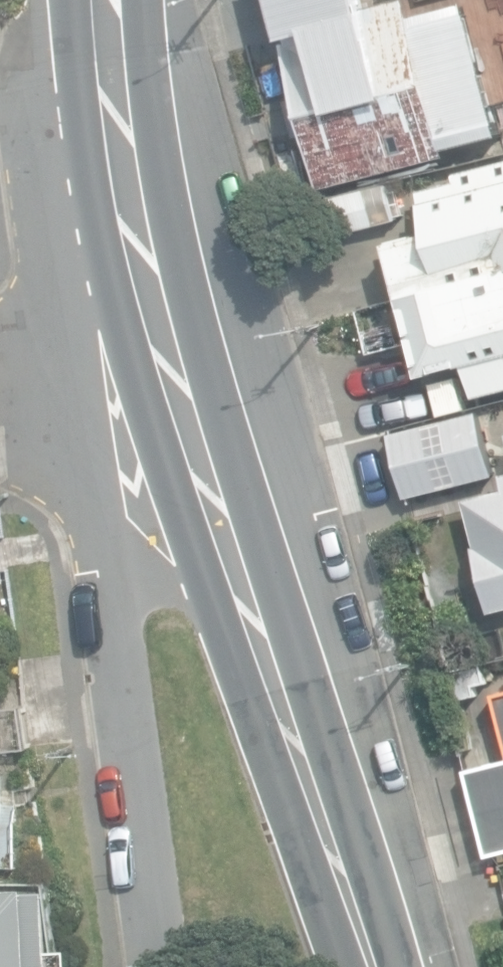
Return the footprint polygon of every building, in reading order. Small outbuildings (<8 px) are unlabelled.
[(321,187),(451,155),(449,149),(502,136),(502,133),(497,107),(502,105),(502,88),(501,79),(493,81),(474,6),(418,20),(414,1),(374,11),(377,21),(285,43),(294,78),(286,80),(304,154),(313,152),(321,187)] [(390,242),(404,296),(363,306),(375,351),(416,341),(425,376),(471,365),(479,398),(502,393),(502,162),(461,172),(464,183),(425,193),(434,231),(390,242)] [(331,197),(340,234),(402,218),(393,181),(331,197)] [(466,500),(477,547),(474,547),(490,613),(502,610),(502,491),(466,500)] [(30,744),(25,710),(0,713),(0,747),(30,744)] [(487,854),(502,851),(502,740),(491,743),(496,765),(467,772),(487,854)] [(66,953),(52,953),(49,891),(29,892),(29,889),(0,890),(0,966),(67,966),(66,953)]
